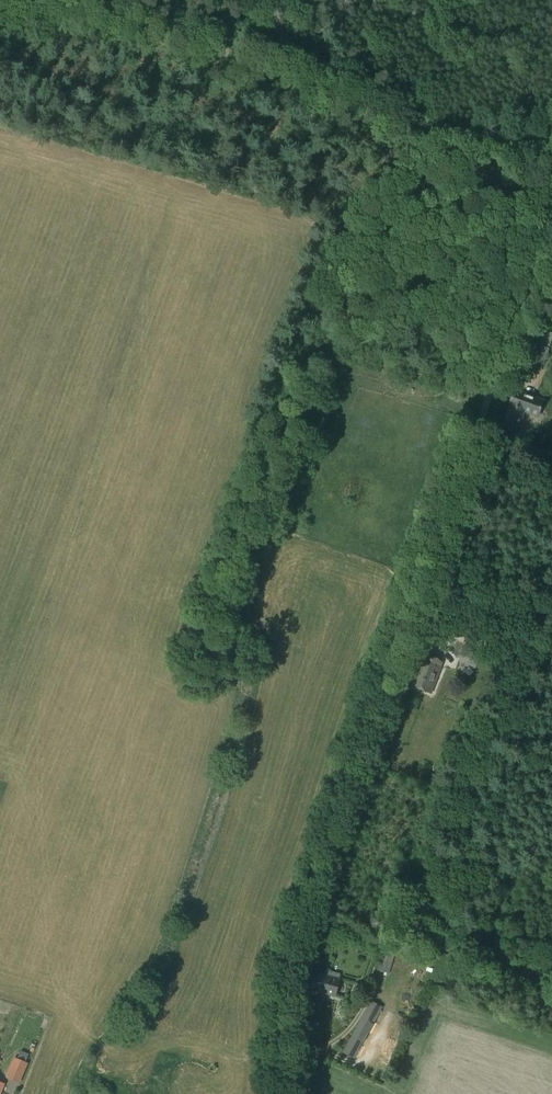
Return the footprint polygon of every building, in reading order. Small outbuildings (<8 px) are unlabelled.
[(544,364),(550,349),(536,344),(531,360),(544,364)] [(442,383),(443,378),(445,372),(435,369),(432,381),(442,383)] [(539,416),(545,401),(516,389),(509,406),(510,406),(502,427),(516,433),(525,411),(539,416)] [(475,669),(479,657),(463,651),(458,663),(475,669)] [(431,693),(441,666),(435,661),(429,659),(422,658),(412,685),(431,693)] [(337,925),(334,934),(343,937),(346,928),(337,925)] [(389,973),(394,955),(383,952),(377,970),(389,973)] [(336,996),(340,979),(316,972),(312,990),(336,996)] [(365,991),(367,986),(355,983),(350,1000),(358,1002),(361,990),(365,991)] [(381,1007),(371,1002),(344,1052),(354,1057),(381,1007)] [(21,1078),(26,1064),(10,1058),(4,1075),(17,1080),(18,1077),(21,1078)]
